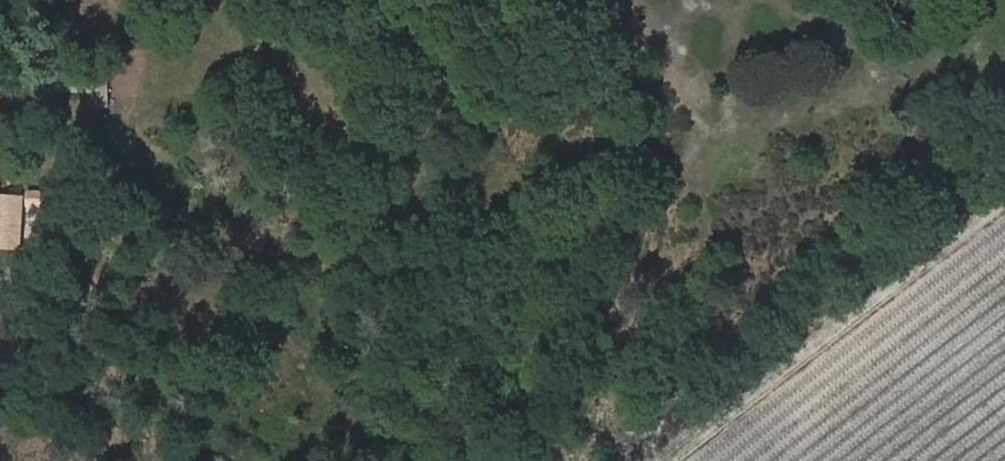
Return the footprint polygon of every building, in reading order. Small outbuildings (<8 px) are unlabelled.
[(10,249),(9,235),(18,235),(19,201),(0,200),(0,249),(10,249)] [(18,235),(9,235),(10,249),(17,250),(18,235)]
